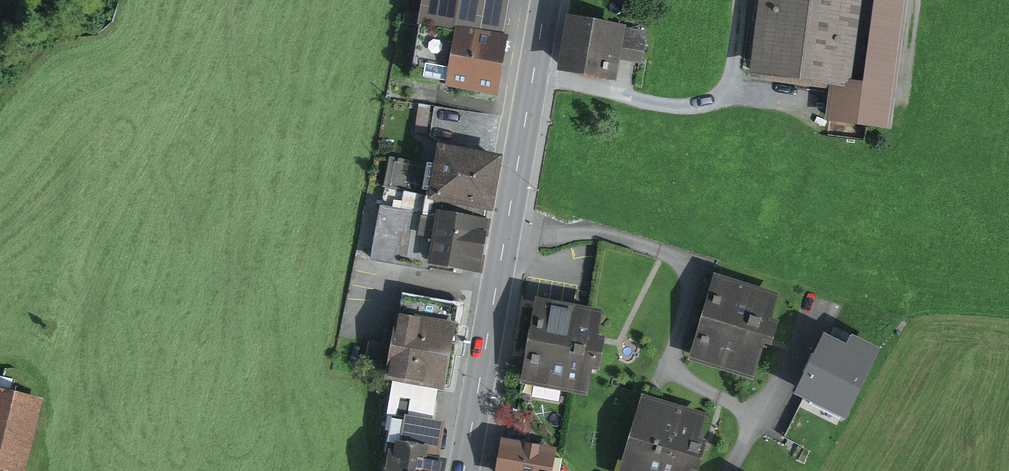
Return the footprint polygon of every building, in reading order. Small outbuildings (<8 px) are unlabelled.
[(430,17),(454,22),(505,31),(512,33),(518,0),(433,0),(430,17)] [(761,69),(862,83),(874,0),(771,0),(761,69)] [(580,14),(570,69),(627,79),(637,24),(580,14)] [(494,87),(505,31),(454,22),(444,77),(494,87)] [(391,162),(384,200),(485,217),(494,162),(439,152),(436,170),(391,162)] [(476,271),(485,217),(384,200),(375,254),(476,271)] [(729,278),(703,358),(766,381),(794,302),(729,278)] [(553,293),(534,381),(600,395),(619,307),(553,293)] [(469,314),(403,301),(390,374),(455,386),(469,314)] [(796,392),(844,413),(864,365),(816,345),(796,392)] [(0,395),(0,470),(15,470),(15,469),(21,470),(37,403),(0,395)] [(655,396),(628,470),(704,470),(723,420),(655,396)] [(439,427),(398,421),(390,470),(438,470),(439,465),(433,464),(439,427)] [(500,470),(561,470),(565,440),(506,431),(500,470)]
